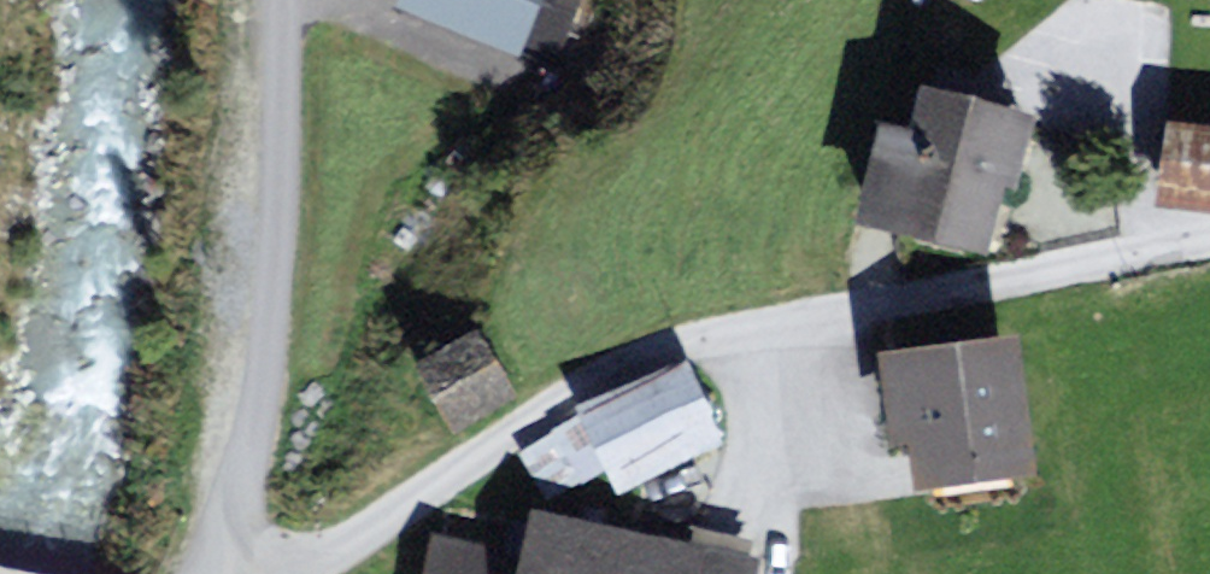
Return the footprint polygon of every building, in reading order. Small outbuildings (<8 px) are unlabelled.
[(395,6),(515,54),(537,0),(398,0),(395,6)] [(580,0),(545,0),(529,46),(560,57),(580,0)] [(1031,118),(929,93),(918,138),(890,132),(870,215),(984,243),(999,183),(1014,187),(1019,166),(1031,118)] [(1174,129),(1171,154),(1165,198),(1209,204),(1209,134),(1174,129)] [(509,391),(476,339),(421,374),(441,405),(454,426),(509,391)] [(1030,471),(1017,341),(882,355),(889,424),(890,440),(917,437),(922,482),(1030,471)] [(718,441),(685,369),(588,413),(602,445),(621,486),(718,441)] [(538,522),(528,569),(433,549),(428,573),(753,573),(755,567),(538,522)]
